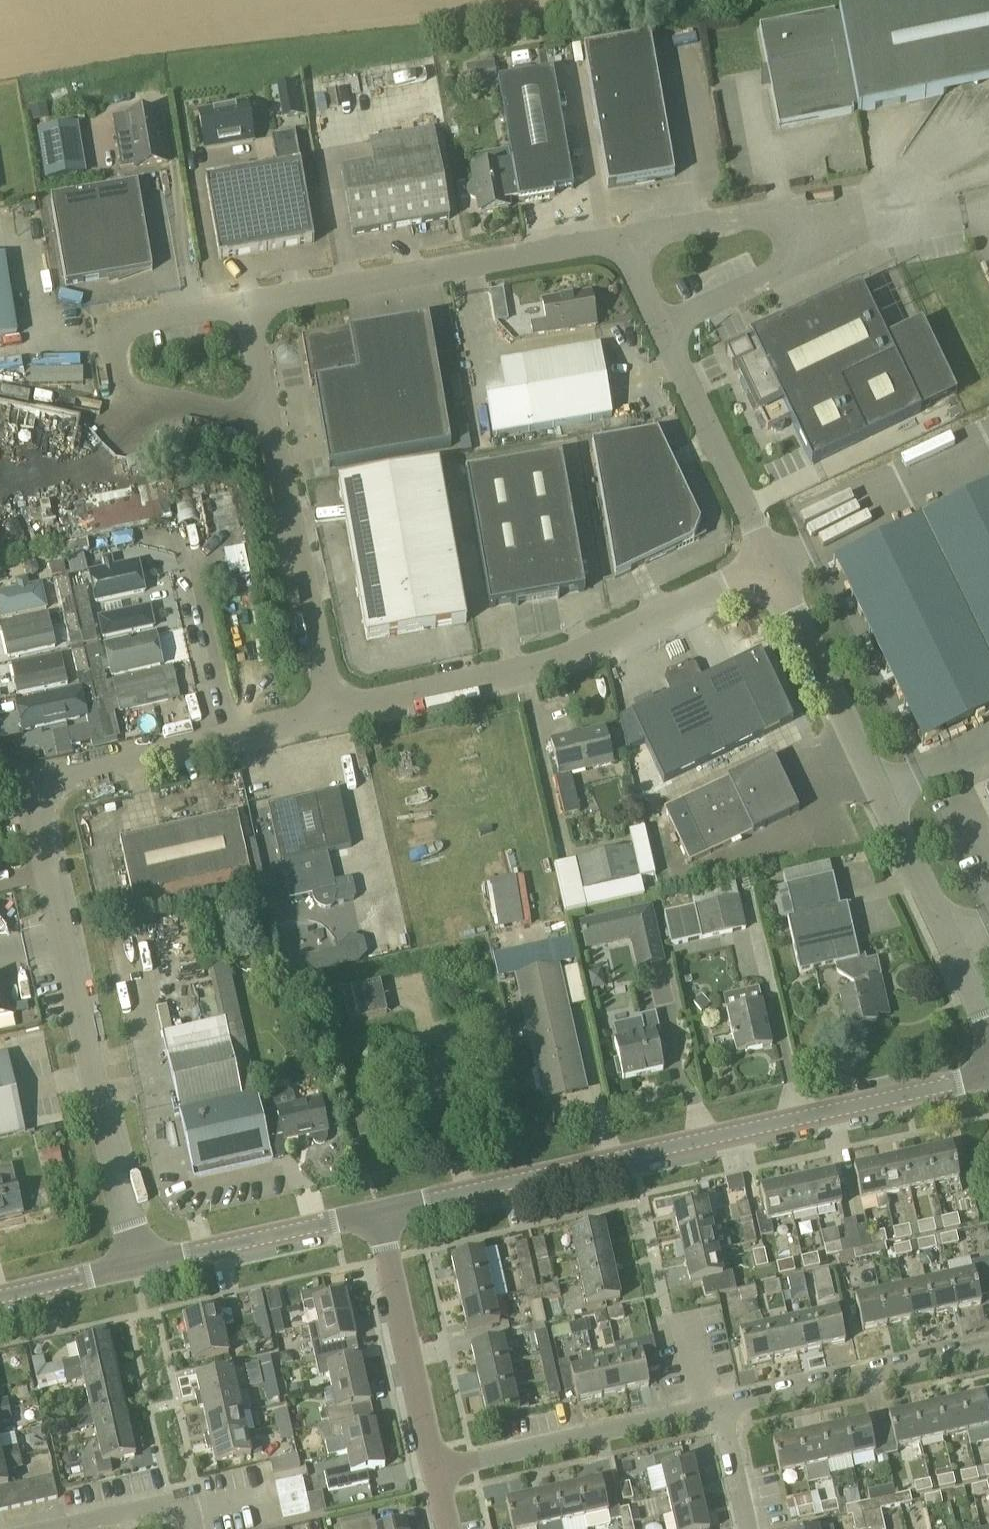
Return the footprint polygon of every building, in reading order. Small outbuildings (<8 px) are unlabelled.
[(839,11),(858,112),(935,97),(988,87),(988,0),(899,0),(839,11)] [(779,127),(854,113),(835,12),(759,27),(779,127)] [(608,188),(675,177),(651,37),(584,49),(608,188)] [(471,92),(499,88),(495,63),(466,67),(471,92)] [(475,201),(479,201),(481,214),(509,209),(507,201),(519,199),(519,203),(555,197),(554,193),(574,189),(554,73),(498,82),(513,165),(501,167),(501,166),(474,170),(476,183),(471,184),(468,189),(468,194),(470,198),(475,201)] [(287,118),(305,115),(299,82),(281,85),(287,118)] [(205,148),(254,139),(248,107),(199,115),(205,148)] [(122,171),(135,168),(168,163),(159,112),(126,117),(132,149),(119,151),(122,171)] [(76,126),(40,132),(48,179),(83,174),(76,126)] [(373,166),(342,171),(353,236),(450,219),(435,130),(369,141),(373,166)] [(220,259),(314,243),(295,132),(272,136),(277,168),(206,180),(220,259)] [(66,286),(153,271),(138,184),(51,199),(66,286)] [(4,256),(0,257),(0,338),(17,335),(4,256)] [(921,412),(860,285),(752,337),(753,341),(726,354),(734,371),(739,369),(744,379),(741,380),(740,383),(744,391),(747,393),(750,391),(752,396),(747,398),(753,411),(758,409),(760,414),(755,416),(761,429),(766,426),(768,429),(771,428),(773,431),(777,432),(780,431),(783,429),(784,426),(783,422),(790,419),(812,464),(921,412)] [(505,289),(493,291),(492,291),(494,305),(507,303),(507,301),(505,289)] [(533,337),(597,326),(591,292),(543,300),(546,320),(531,323),(533,337)] [(451,447),(429,318),(352,331),(352,327),(302,336),(311,387),(315,386),(329,468),(451,447)] [(503,391),(483,395),(491,437),(533,430),(612,416),(600,347),(521,361),(499,365),(503,391)] [(616,578),(695,541),(701,523),(658,432),(593,444),(616,578)] [(490,607),(586,591),(562,457),(467,473),(490,607)] [(368,640),(467,622),(439,464),(340,481),(368,640)] [(178,524),(200,519),(189,473),(167,477),(178,524)] [(234,486),(198,493),(207,537),(243,529),(234,486)] [(159,491),(75,502),(77,522),(85,521),(87,533),(163,524),(159,491)] [(224,555),(229,582),(250,577),(244,550),(224,555)] [(90,575),(96,602),(145,591),(139,564),(90,575)] [(69,577),(58,580),(63,601),(74,599),(69,577)] [(0,591),(0,614),(48,605),(43,582),(0,591)] [(86,588),(74,590),(79,614),(92,611),(86,588)] [(149,604),(100,615),(104,636),(154,625),(149,604)] [(92,611),(79,614),(83,631),(81,631),(82,635),(85,646),(99,643),(98,643),(92,611)] [(77,614),(66,616),(71,637),(82,635),(81,631),(77,614)] [(9,654),(55,644),(51,622),(4,632),(9,654)] [(157,638),(109,648),(115,672),(162,661),(157,638)] [(90,673),(85,650),(74,652),(78,675),(90,673)] [(632,714),(620,719),(627,752),(646,743),(664,782),(726,753),(767,734),(794,721),(761,652),(734,665),(701,681),(694,666),(688,664),(669,673),(666,679),(673,694),(632,714)] [(14,671),(18,690),(67,680),(63,661),(14,671)] [(89,664),(94,685),(106,682),(102,661),(89,664)] [(164,675),(116,685),(121,706),(169,696),(164,675)] [(111,703),(106,682),(94,685),(99,705),(111,703)] [(98,710),(93,688),(82,690),(87,713),(98,710)] [(21,703),(25,723),(74,712),(70,693),(21,703)] [(610,744),(606,728),(552,741),(560,776),(555,777),(565,816),(581,812),(571,773),(614,763),(613,760),(618,759),(614,743),(610,744)] [(681,800),(663,809),(689,863),(707,855),(799,811),(792,797),(784,781),(777,765),(773,756),(681,800)] [(281,862),(328,852),(352,846),(339,790),(269,806),(281,862)] [(237,813),(120,839),(134,897),(250,871),(237,813)] [(566,913),(644,895),(641,879),(634,847),(575,860),(555,865),(566,913)] [(328,852),(281,862),(290,900),(312,895),(314,902),(317,906),(321,908),(325,910),(332,908),(335,905),(353,901),(356,897),(353,882),(349,879),(335,882),(328,852)] [(496,928),(533,922),(524,874),(488,880),(496,928)] [(832,877),(786,888),(793,918),(787,920),(800,973),(835,965),(838,973),(853,982),(855,982),(857,992),(840,995),(847,1028),(876,1021),(874,1011),(887,1008),(880,976),(882,976),(878,958),(867,961),(866,956),(859,958),(847,906),(839,908),(832,877)] [(696,908),(703,938),(744,929),(738,898),(740,898),(736,880),(692,890),(696,908)] [(651,907),(578,923),(584,951),(631,941),(637,968),(663,962),(651,907)] [(672,945),(703,938),(696,908),(665,915),(672,945)] [(535,941),(539,961),(532,962),(533,969),(570,961),(565,935),(535,941)] [(350,936),(340,947),(344,961),(359,965),(369,954),(365,939),(350,936)] [(226,1021),(163,1035),(178,1103),(172,1104),(174,1113),(180,1112),(192,1170),(272,1153),(273,1158),(276,1159),(282,1159),(285,1158),(288,1153),(288,1149),(285,1137),(312,1131),(313,1135),(313,1140),(315,1143),(318,1145),(322,1146),(325,1144),(328,1140),(328,1136),(327,1132),(329,1132),(322,1100),(297,1106),(295,1095),(287,1090),(278,1092),(273,1099),(275,1110),(263,1113),(259,1094),(233,975),(230,961),(214,964),(217,978),(226,1021)] [(533,976),(519,979),(546,1096),(585,1087),(567,1008),(558,970),(533,976)] [(13,1015),(5,976),(0,977),(0,1018),(13,1015)] [(348,1020),(385,1012),(379,982),(341,989),(348,1020)] [(761,1004),(726,1012),(736,1054),(771,1045),(761,1004)] [(625,1079),(665,1070),(658,1035),(662,1034),(658,1014),(642,1017),(643,1021),(615,1027),(625,1079)] [(25,1132),(8,1054),(0,1056),(0,1137),(25,1132)] [(360,1137),(373,1134),(368,1110),(355,1113),(360,1137)] [(954,1146),(929,1152),(936,1183),(961,1178),(954,1146)] [(912,1188),(936,1183),(929,1152),(905,1157),(912,1188)] [(888,1194),(912,1188),(905,1157),(881,1162),(888,1194)] [(887,1194),(888,1194),(881,1162),(856,1168),(863,1199),(875,1196),(878,1209),(890,1207),(887,1194)] [(811,1178),(818,1209),(843,1203),(836,1173),(811,1178)] [(746,1192),(743,1178),(729,1182),(732,1195),(746,1192)] [(794,1214),(818,1209),(811,1178),(787,1184),(794,1214)] [(0,1181),(0,1220),(22,1215),(15,1183),(1,1187),(0,1181)] [(767,1213),(757,1215),(762,1237),(772,1235),(769,1220),(792,1215),(794,1214),(787,1184),(785,1184),(762,1189),(767,1213)] [(681,1233),(713,1226),(708,1201),(676,1209),(681,1233)] [(748,1205),(737,1207),(740,1221),(751,1218),(748,1205)] [(958,1215),(942,1219),(945,1230),(960,1227),(958,1215)] [(857,1219),(846,1222),(850,1240),(853,1251),(854,1251),(864,1248),(859,1227),(857,1219)] [(934,1221),(918,1225),(921,1236),(936,1232),(934,1221)] [(579,1256),(610,1249),(605,1224),(573,1232),(579,1256)] [(867,1225),(859,1227),(864,1248),(869,1247),(885,1244),(888,1243),(885,1232),(870,1236),(867,1225)] [(687,1257),(719,1250),(713,1226),(681,1233),(687,1257)] [(910,1226),(894,1230),(897,1241),(912,1238),(910,1226)] [(752,1228),(742,1230),(745,1245),(755,1243),(752,1228)] [(957,1234),(941,1237),(943,1248),(959,1244),(957,1234)] [(543,1239),(532,1242),(536,1257),(547,1254),(543,1239)] [(933,1239),(918,1242),(920,1253),(936,1249),(933,1239)] [(853,1251),(850,1240),(824,1246),(827,1257),(838,1254),(853,1251)] [(527,1244),(515,1247),(519,1264),(531,1262),(527,1244)] [(885,1244),(869,1247),(871,1257),(873,1257),(887,1253),(886,1250),(885,1244)] [(910,1244),(894,1247),(896,1258),(912,1254),(910,1244)] [(864,1248),(854,1251),(856,1260),(871,1257),(869,1247),(864,1248)] [(584,1280),(616,1273),(610,1249),(579,1256),(584,1280)] [(457,1281),(489,1274),(483,1250),(452,1257),(457,1281)] [(719,1250),(687,1257),(692,1282),(703,1280),(707,1297),(718,1295),(737,1290),(733,1272),(724,1274),(719,1250)] [(765,1251),(754,1253),(757,1268),(768,1266),(765,1251)] [(817,1255),(801,1259),(804,1270),(820,1266),(817,1255)] [(950,1277),(957,1305),(958,1309),(974,1305),(982,1303),(979,1293),(988,1291),(988,1258),(973,1262),(975,1271),(974,1271),(951,1277),(950,1277)] [(793,1261),(777,1264),(780,1276),(796,1272),(793,1261)] [(531,1262),(519,1264),(520,1270),(523,1284),(535,1281),(532,1267),(531,1262)] [(549,1262),(538,1265),(542,1280),(553,1277),(549,1262)] [(816,1284),(832,1280),(829,1269),(813,1272),(816,1284)] [(616,1273),(584,1280),(590,1305),(621,1298),(616,1273)] [(462,1305),(494,1298),(489,1274),(457,1281),(462,1305)] [(791,1289),(807,1286),(804,1275),(788,1278),(791,1289)] [(950,1277),(927,1282),(932,1305),(934,1314),(958,1309),(957,1305),(950,1277)] [(881,1293),(880,1293),(883,1305),(887,1325),(888,1325),(910,1320),(911,1319),(907,1305),(903,1288),(901,1280),(892,1282),(894,1290),(881,1293)] [(535,1281),(523,1284),(525,1293),(528,1305),(528,1306),(534,1305),(540,1304),(547,1302),(544,1289),(537,1290),(535,1281)] [(779,1281),(763,1285),(766,1297),(781,1293),(779,1281)] [(904,1287),(903,1288),(907,1305),(911,1319),(934,1314),(932,1305),(927,1282),(904,1287)] [(318,1324),(351,1317),(347,1295),(345,1285),(301,1294),(306,1312),(315,1311),(318,1324)] [(558,1286),(544,1289),(547,1302),(561,1299),(558,1286)] [(755,1286),(740,1290),(743,1302),(758,1298),(755,1286)] [(255,1325),(269,1322),(262,1291),(248,1294),(255,1325)] [(271,1313),(284,1310),(279,1291),(266,1294),(271,1313)] [(863,1330),(887,1325),(880,1293),(856,1299),(863,1330)] [(494,1298),(462,1305),(468,1329),(499,1322),(494,1298)] [(184,1341),(224,1332),(220,1312),(227,1310),(225,1299),(197,1306),(199,1315),(186,1318),(189,1332),(182,1334),(184,1341)] [(623,1309),(608,1311),(610,1323),(625,1320),(623,1309)] [(814,1315),(821,1347),(846,1342),(839,1310),(814,1315)] [(607,1311),(595,1313),(597,1325),(610,1323),(607,1311)] [(797,1353),(821,1347),(814,1315),(790,1321),(797,1353)] [(316,1358),(341,1353),(339,1342),(356,1338),(351,1317),(318,1324),(318,1325),(309,1327),(312,1341),(316,1358)] [(773,1358),(797,1353),(790,1321),(766,1326),(773,1358)] [(269,1322),(255,1325),(259,1341),(272,1338),(269,1322)] [(585,1322),(569,1326),(571,1336),(587,1332),(585,1322)] [(545,1323),(533,1326),(539,1354),(551,1351),(545,1323)] [(748,1363),(773,1358),(766,1326),(741,1331),(748,1363)] [(224,1332),(184,1341),(185,1347),(192,1346),(195,1360),(228,1353),(224,1332)] [(619,1358),(626,1391),(650,1385),(647,1371),(661,1369),(654,1336),(617,1344),(618,1351),(619,1358)] [(65,1373),(115,1362),(110,1338),(77,1345),(81,1359),(47,1366),(45,1356),(33,1359),(38,1380),(65,1374),(65,1373)] [(477,1370),(509,1362),(504,1339),(471,1346),(477,1370)] [(333,1389),(366,1381),(361,1360),(359,1349),(341,1354),(341,1353),(316,1358),(320,1376),(329,1374),(333,1389)] [(551,1351),(539,1354),(540,1357),(544,1374),(556,1372),(552,1355),(551,1351)] [(603,1396),(626,1391),(619,1358),(618,1351),(594,1356),(603,1396)] [(292,1353),(281,1355),(283,1366),(294,1364),(292,1353)] [(569,1360),(559,1363),(565,1393),(576,1391),(578,1401),(603,1396),(594,1356),(593,1354),(582,1356),(584,1366),(571,1368),(569,1360)] [(264,1386),(277,1384),(271,1357),(258,1360),(261,1372),(264,1386)] [(88,1392),(120,1385),(115,1362),(65,1373),(65,1374),(67,1382),(85,1378),(88,1392)] [(514,1386),(515,1387),(525,1385),(523,1375),(513,1377),(509,1362),(477,1370),(482,1393),(514,1386)] [(196,1400),(237,1392),(232,1370),(199,1377),(202,1392),(195,1394),(196,1400)] [(556,1372),(544,1374),(545,1382),(548,1395),(560,1393),(557,1379),(556,1372)] [(331,1424),(373,1414),(366,1381),(333,1389),(336,1403),(327,1405),(327,1409),(319,1411),(322,1424),(330,1422),(331,1424)] [(293,1394),(306,1391),(304,1383),(291,1385),(293,1394)] [(277,1384),(264,1386),(267,1401),(280,1398),(277,1384)] [(75,1419),(125,1408),(120,1385),(88,1392),(91,1405),(73,1409),(75,1419)] [(514,1386),(482,1393),(483,1395),(487,1417),(520,1409),(529,1407),(527,1399),(518,1401),(515,1388),(515,1387),(514,1386)] [(208,1420),(241,1412),(237,1392),(196,1400),(198,1408),(205,1406),(208,1420)] [(988,1415),(984,1394),(960,1399),(967,1432),(971,1447),(988,1443),(988,1416),(988,1415)] [(944,1437),(967,1432),(960,1399),(936,1405),(944,1437)] [(12,1411),(9,1400),(0,1402),(0,1413),(12,1411)] [(920,1442),(944,1437),(936,1405),(913,1410),(920,1442)] [(98,1439),(130,1432),(125,1408),(75,1419),(78,1429),(95,1425),(98,1439)] [(278,1427),(291,1424),(288,1409),(275,1412),(278,1427)] [(897,1448),(920,1442),(913,1410),(889,1415),(891,1424),(880,1427),(888,1456),(899,1454),(897,1448)] [(14,1420),(12,1411),(0,1413),(0,1423),(14,1420)] [(206,1442),(246,1434),(241,1412),(208,1420),(211,1434),(204,1435),(206,1442)] [(347,1453),(380,1445),(375,1423),(373,1414),(331,1424),(335,1441),(344,1439),(347,1453)] [(888,1456),(880,1427),(870,1429),(868,1420),(844,1426),(851,1458),(875,1452),(877,1459),(888,1456)] [(291,1424),(278,1427),(282,1441),(295,1439),(291,1424)] [(827,1463),(851,1458),(844,1426),(820,1431),(827,1463)] [(820,1431),(797,1437),(804,1468),(807,1484),(831,1478),(827,1463),(820,1431)] [(130,1432),(98,1439),(101,1453),(94,1455),(98,1475),(113,1472),(110,1461),(136,1456),(130,1432)] [(246,1434),(206,1442),(207,1449),(214,1447),(217,1461),(250,1454),(246,1434)] [(780,1474),(804,1468),(797,1437),(773,1442),(780,1474)] [(23,1457),(20,1447),(2,1451),(0,1444),(0,1462),(23,1457)] [(380,1445),(347,1453),(350,1467),(325,1473),(328,1490),(369,1481),(367,1470),(385,1466),(380,1445)] [(659,1492),(666,1491),(698,1483),(693,1459),(691,1450),(675,1454),(676,1463),(661,1467),(661,1468),(653,1470),(659,1492)] [(273,1473),(301,1467),(298,1455),(271,1461),(273,1473)] [(9,1485),(6,1471),(25,1467),(23,1457),(0,1462),(0,1487),(6,1486),(9,1485)] [(988,1477),(988,1467),(985,1467),(977,1469),(979,1479),(987,1478),(988,1477)] [(977,1471),(961,1474),(963,1484),(979,1480),(977,1471)] [(42,1478),(47,1501),(59,1498),(54,1475),(42,1478)] [(953,1476),(937,1479),(940,1489),(955,1486),(953,1476)] [(35,1504),(47,1501),(42,1478),(30,1481),(35,1504)] [(279,1497),(306,1491),(303,1478),(276,1484),(279,1497)] [(618,1510),(621,1509),(616,1490),(615,1491),(604,1493),(601,1480),(576,1486),(583,1518),(607,1513),(609,1521),(620,1518),(618,1510)] [(23,1506),(35,1504),(30,1481),(18,1483),(23,1506)] [(931,1481),(915,1484),(917,1494),(933,1490),(931,1481)] [(355,1500),(371,1495),(367,1482),(351,1487),(355,1500)] [(11,1509),(23,1506),(18,1483),(9,1485),(6,1486),(11,1509)] [(624,1501),(634,1499),(630,1483),(620,1485),(624,1501)] [(672,1514),(704,1506),(698,1483),(666,1491),(672,1514)] [(971,1488),(973,1498),(988,1494),(988,1491),(987,1484),(971,1488)] [(11,1509),(6,1486),(0,1487),(0,1512),(11,1509)] [(561,1523),(583,1518),(576,1486),(554,1491),(561,1523)] [(893,1486),(868,1492),(870,1501),(895,1496),(893,1486)] [(963,1489),(948,1492),(951,1503),(966,1499),(963,1489)] [(281,1509),(309,1503),(306,1491),(279,1497),(281,1509)] [(537,1528),(561,1523),(554,1491),(530,1496),(537,1528)] [(910,1493),(896,1496),(899,1506),(912,1503),(910,1493)] [(941,1494),(925,1497),(925,1501),(927,1508),(943,1504),(941,1494)] [(537,1528),(530,1496),(506,1501),(512,1528),(533,1528),(537,1528)] [(865,1503),(871,1528),(884,1528),(880,1510),(897,1507),(899,1506),(896,1496),(895,1496),(870,1501),(865,1503)] [(837,1502),(820,1506),(822,1515),(839,1511),(837,1502)] [(309,1503),(281,1509),(284,1521),(311,1514),(309,1503)] [(845,1507),(847,1518),(854,1517),(857,1528),(871,1528),(865,1503),(845,1507)] [(672,1514),(675,1528),(709,1528),(704,1506),(672,1514)] [(623,1525),(633,1523),(630,1507),(621,1509),(618,1510),(620,1518),(621,1518),(623,1525)] [(813,1507),(797,1511),(799,1520),(815,1516),(813,1507)] [(406,1522),(377,1528),(375,1519),(342,1526),(342,1528),(407,1528),(406,1522)]
